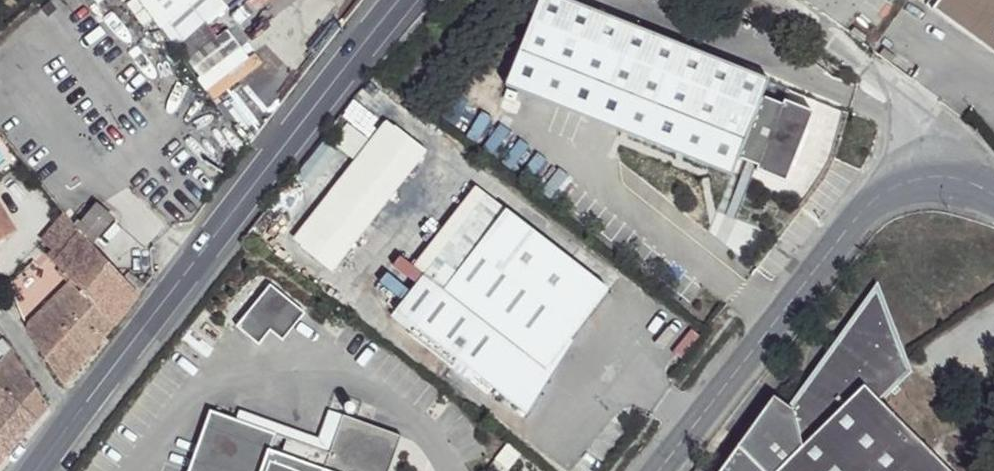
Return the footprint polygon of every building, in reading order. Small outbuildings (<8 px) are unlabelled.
[(97,16),(117,0),(85,0),(97,16)] [(773,71),(581,0),(541,0),(508,80),(738,170),(748,151),(764,158),(761,161),(791,172),(814,107),(786,93),(785,99),(764,90),(773,71)] [(935,16),(993,55),(993,0),(946,0),(935,16)] [(219,36),(205,21),(177,46),(190,60),(219,36)] [(227,34),(219,41),(193,64),(207,81),(240,49),(227,34)] [(391,121),(300,243),(332,267),(423,145),(391,121)] [(485,194),(425,273),(445,289),(506,209),(485,194)] [(395,313),(525,411),(541,389),(533,383),(607,285),(506,209),(445,289),(425,273),(395,313)] [(0,210),(0,240),(14,231),(0,210)] [(104,222),(94,214),(74,236),(84,247),(104,222)] [(84,247),(74,236),(14,300),(38,325),(28,331),(34,349),(61,383),(135,295),(84,247)] [(311,311),(276,283),(243,325),(266,343),(277,329),(289,339),(311,311)] [(847,329),(797,405),(780,393),(745,442),(725,470),(962,470),(880,395),(904,365),(889,332),(847,329)] [(2,336),(0,339),(0,371),(13,355),(2,336)] [(13,355),(0,371),(0,388),(37,420),(46,412),(13,355)] [(11,454),(37,420),(0,388),(0,445),(11,454)] [(198,470),(393,470),(404,437),(408,438),(411,432),(351,412),(338,451),(218,410),(198,470)] [(0,445),(0,468),(11,454),(0,445)]
